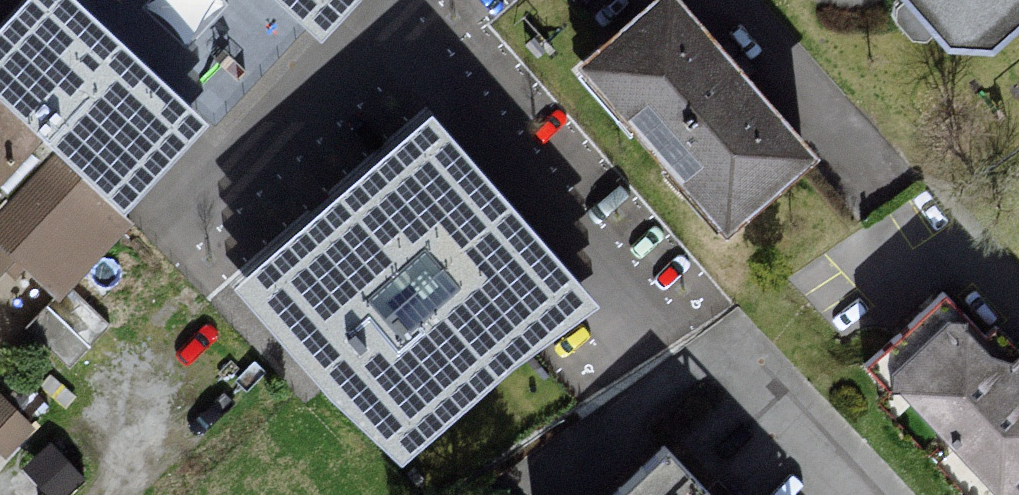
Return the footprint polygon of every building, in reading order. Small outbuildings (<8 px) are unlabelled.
[(0,33),(0,101),(125,216),(208,126),(71,0),(31,0),(0,33)] [(323,47),(368,0),(273,0),(323,47)] [(680,0),(672,0),(590,73),(744,244),(830,167),(680,0)] [(964,37),(1010,35),(1018,28),(1018,0),(931,0),(964,37)] [(14,261),(60,303),(133,223),(125,216),(0,101),(0,276),(14,261)] [(594,305),(430,119),(236,288),(401,475),(594,305)] [(877,373),(1003,494),(1018,494),(1018,365),(958,302),(877,373)] [(20,444),(37,402),(0,388),(0,436),(20,444)] [(672,456),(631,494),(713,494),(672,456)]
